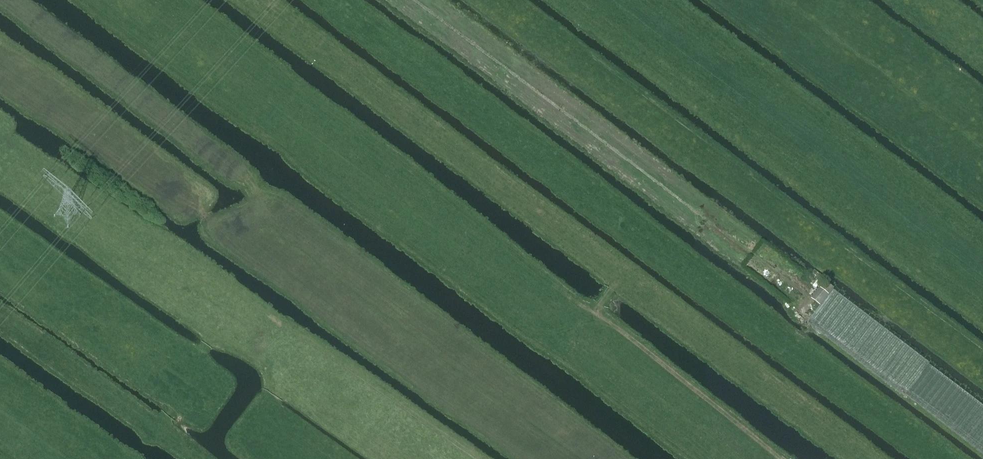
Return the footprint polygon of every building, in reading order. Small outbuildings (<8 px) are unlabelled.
[(808,323),(904,397),(906,395),(961,437),(982,454),(982,406),(970,396),(929,365),(930,363),(833,289),(829,295),(827,294),(832,288),(826,282),(817,292),(812,299),(821,306),(808,323)]
